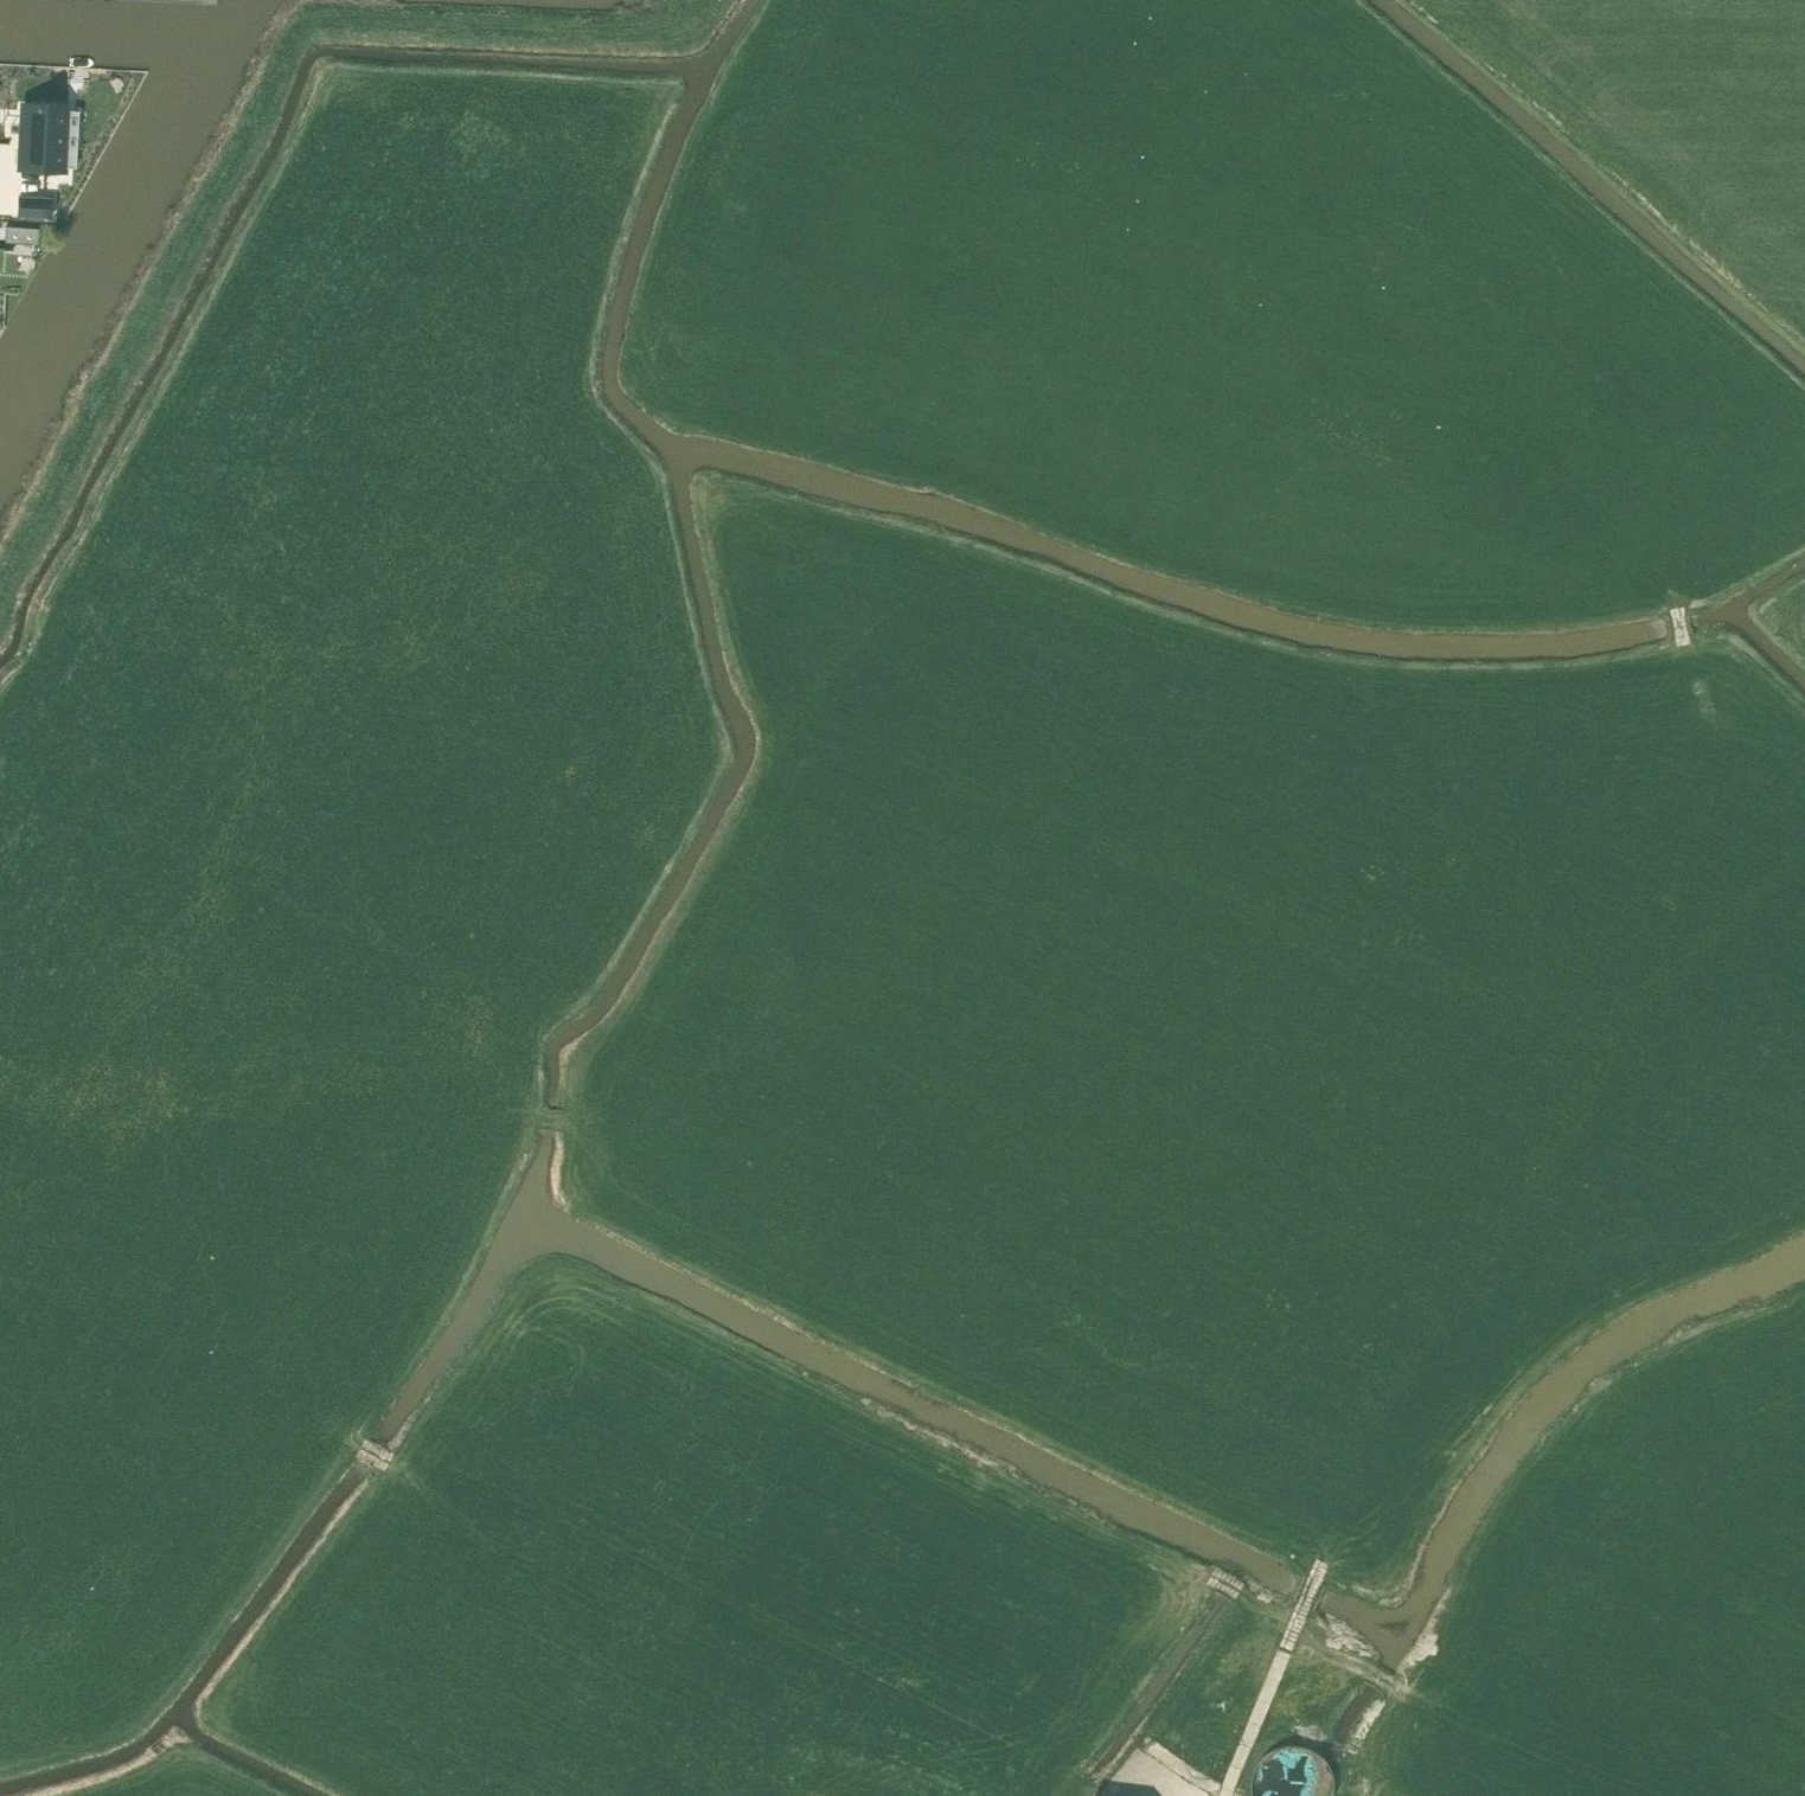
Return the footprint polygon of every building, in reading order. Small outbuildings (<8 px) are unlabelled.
[(24,104),(20,168),(64,170),(67,106),(24,104)] [(39,228),(6,226),(4,241),(37,243),(39,228)] [(1250,1792),(1251,1795),(1332,1795),(1333,1793),(1333,1788),(1333,1784),(1333,1783),(1333,1780),(1332,1775),(1331,1771),(1329,1767),(1327,1763),(1325,1760),(1322,1757),(1320,1755),(1317,1753),(1315,1751),(1311,1749),(1307,1747),(1303,1745),(1299,1744),(1295,1744),(1290,1744),(1288,1744),(1283,1744),(1279,1746),(1276,1746),(1271,1749),(1267,1751),(1265,1753),(1263,1755),(1261,1757),(1259,1759),(1256,1763),(1254,1766),(1252,1770),(1251,1775),(1250,1779),(1250,1780),(1250,1783),(1250,1788),(1250,1792)]
